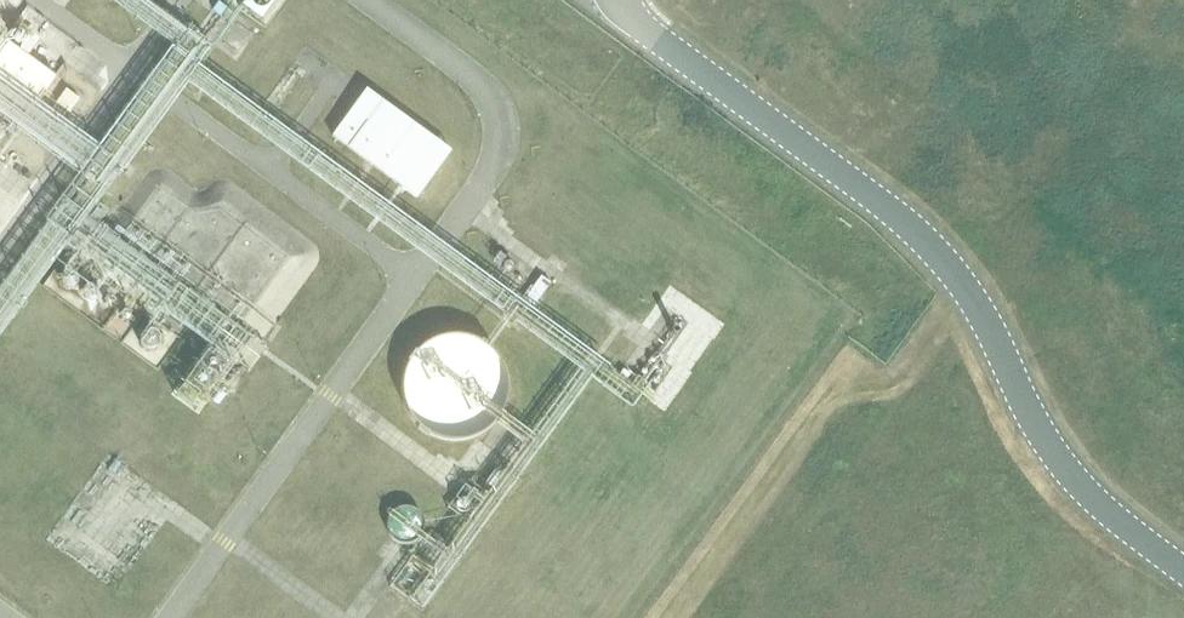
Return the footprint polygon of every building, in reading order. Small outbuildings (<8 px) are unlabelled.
[(260,11),(268,0),(246,0),(260,11)] [(30,117),(54,84),(0,45),(0,159),(30,117)] [(67,104),(78,88),(62,78),(51,93),(67,104)] [(400,188),(421,158),(352,109),(331,139),(400,188)] [(534,292),(545,273),(535,267),(524,287),(534,292)] [(502,399),(503,389),(503,381),(501,372),(496,363),(490,355),(483,348),(474,343),(465,340),(454,338),(444,339),(435,342),(425,347),(418,352),(412,359),(407,368),(404,376),(403,387),(403,397),(406,407),(410,415),(415,422),(423,429),(432,434),(441,437),(451,439),(463,438),(472,435),(482,430),(488,425),(494,418),(499,409),(502,399)] [(120,499),(96,511),(104,528),(128,516),(120,499)]
